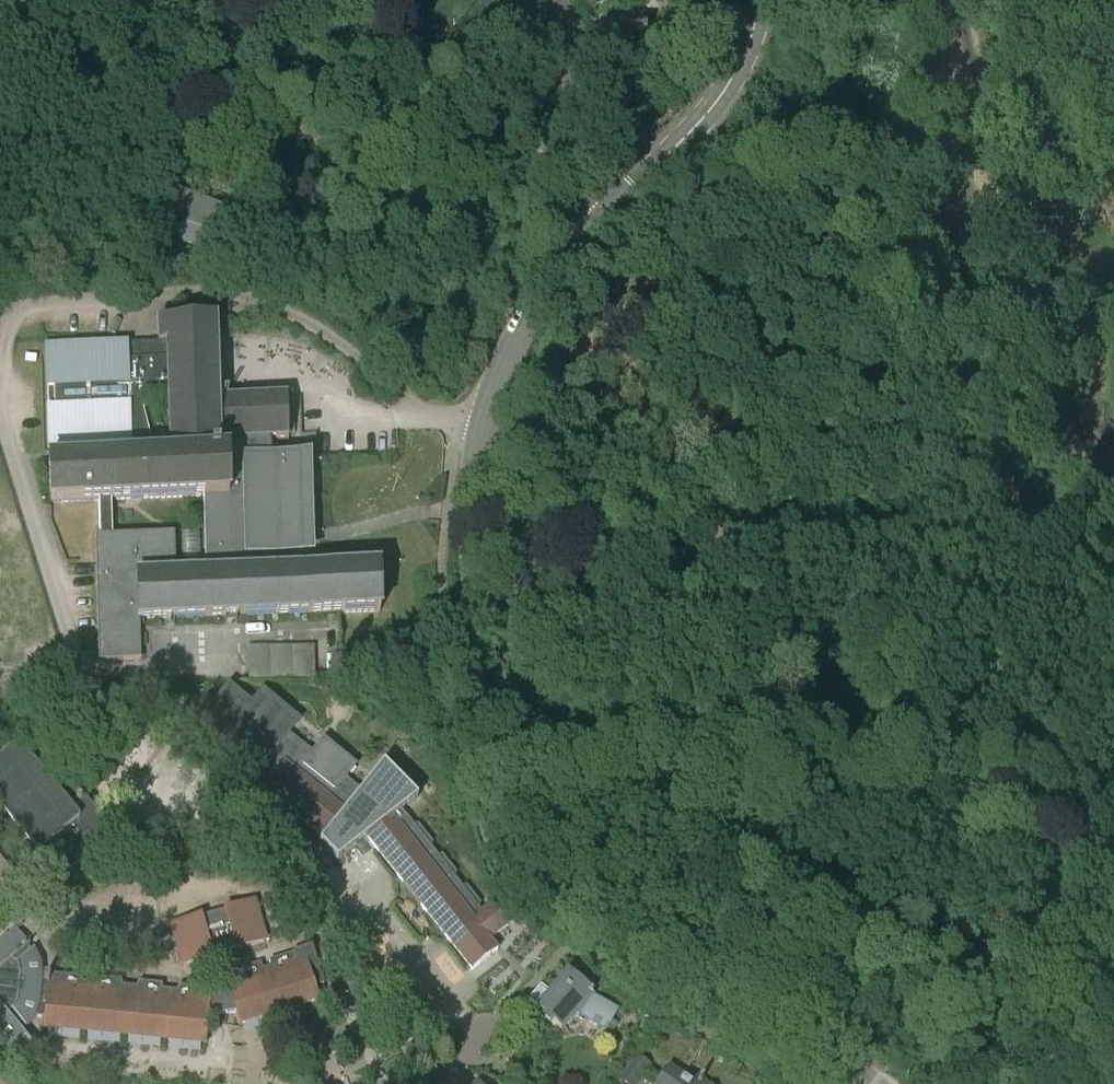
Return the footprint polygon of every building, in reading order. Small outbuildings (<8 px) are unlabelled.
[(668,12),(683,9),(681,0),(666,0),(668,12)] [(640,18),(605,26),(611,58),(629,54),(628,51),(646,47),(640,18)] [(212,237),(222,213),(186,198),(194,177),(180,172),(164,215),(150,209),(143,229),(198,250),(207,235),(212,237)] [(272,440),(287,439),(286,397),(217,399),(214,321),(158,323),(159,344),(167,344),(168,352),(127,353),(127,345),(45,347),(49,460),(48,460),(50,502),(98,501),(99,537),(95,537),(99,661),(141,660),(139,619),(381,611),(379,569),(276,572),(275,551),(301,550),(299,483),(302,483),(301,457),(277,458),(277,461),(272,461),(272,440)] [(373,845),(380,854),(472,971),(497,952),(488,941),(508,925),(492,905),(480,914),(477,910),(480,904),(466,887),(460,888),(453,880),(456,874),(442,856),(436,857),(430,849),(432,843),(418,826),(412,827),(401,812),(418,799),(384,764),(361,793),(344,779),(347,775),(317,750),(312,754),(288,736),(299,721),(264,692),(252,705),(229,687),(216,706),(206,698),(183,726),(215,751),(251,781),(252,779),(324,838),(320,843),(350,875),(362,863),(359,858),(373,845)] [(179,728),(192,713),(166,693),(154,708),(179,728)] [(56,881),(113,834),(44,749),(31,760),(20,747),(0,763),(0,809),(37,854),(34,856),(56,881)] [(15,879),(0,860),(0,891),(15,879)] [(236,976),(229,951),(236,949),(237,950),(264,942),(252,901),(225,909),(225,910),(200,917),(199,916),(172,924),(184,966),(212,958),(211,956),(219,954),(227,983),(218,986),(217,996),(203,994),(202,989),(178,987),(177,992),(163,991),(162,986),(138,983),(136,988),(122,986),(121,981),(98,979),(96,984),(82,983),(81,977),(48,974),(48,979),(44,978),(44,982),(41,982),(42,978),(40,964),(33,950),(30,952),(27,948),(28,948),(14,931),(0,943),(0,1066),(4,1071),(34,1047),(19,1029),(23,1026),(25,1029),(35,1018),(44,1019),(43,1028),(206,1045),(209,1014),(218,1015),(228,1015),(235,1013),(238,1025),(317,1003),(314,990),(324,987),(312,946),(293,951),(293,954),(268,961),(269,969),(262,971),(260,963),(236,970),(236,976)] [(526,1001),(537,1011),(560,1032),(577,1013),(606,1030),(617,1011),(592,996),(569,976),(551,996),(540,986),(526,1001)] [(619,1081),(624,1083),(636,1083),(649,1066),(636,1057),(619,1081)] [(659,1083),(690,1083),(669,1069),(659,1083)]
